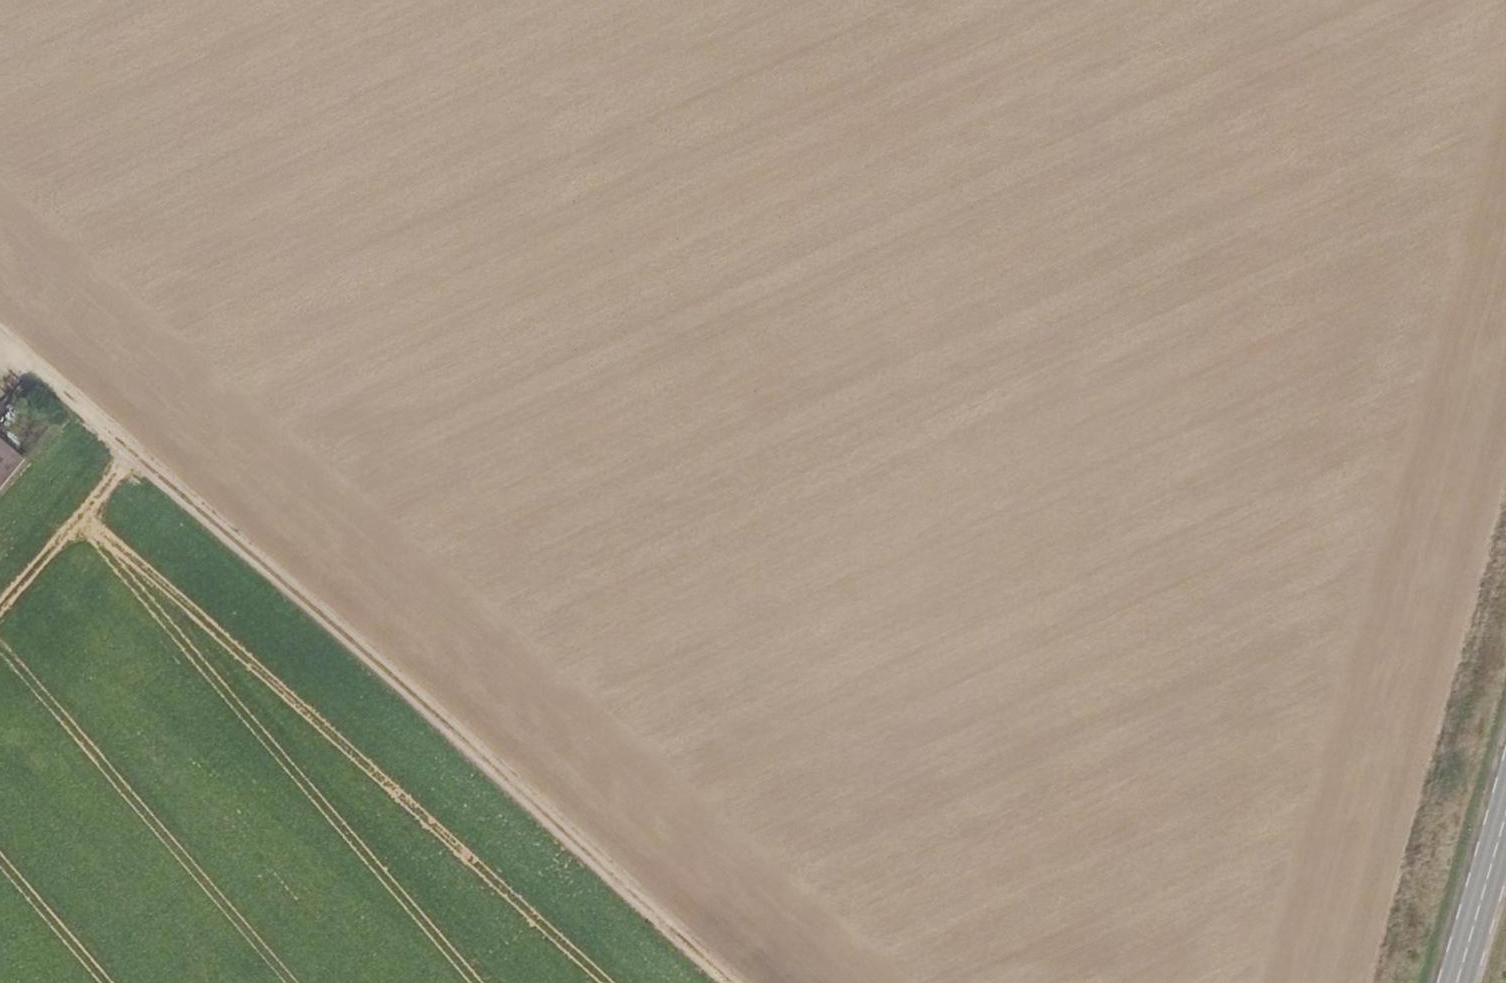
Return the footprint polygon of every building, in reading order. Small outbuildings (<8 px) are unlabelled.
[(0,430),(0,455),(12,440),(0,430)]
